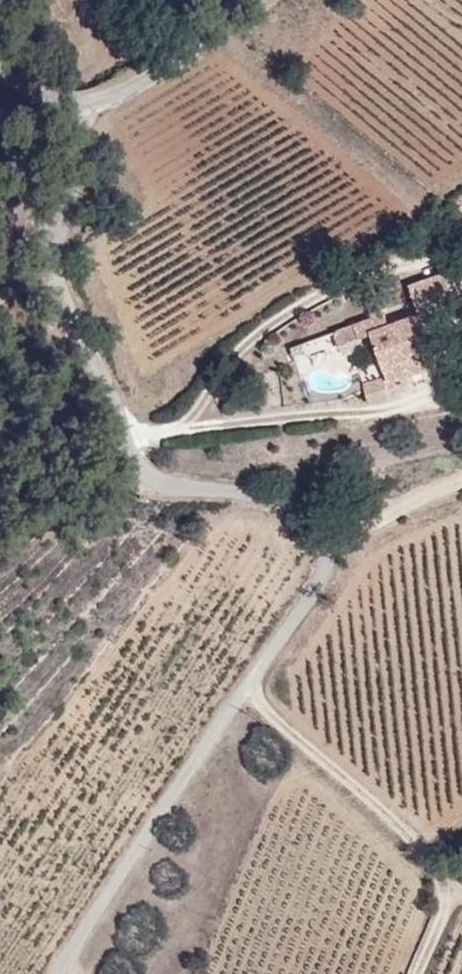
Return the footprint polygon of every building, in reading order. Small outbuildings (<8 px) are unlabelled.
[(394,379),(453,366),(438,314),(351,321),(394,379)] [(365,402),(386,400),(384,380),(363,382),(365,402)]
